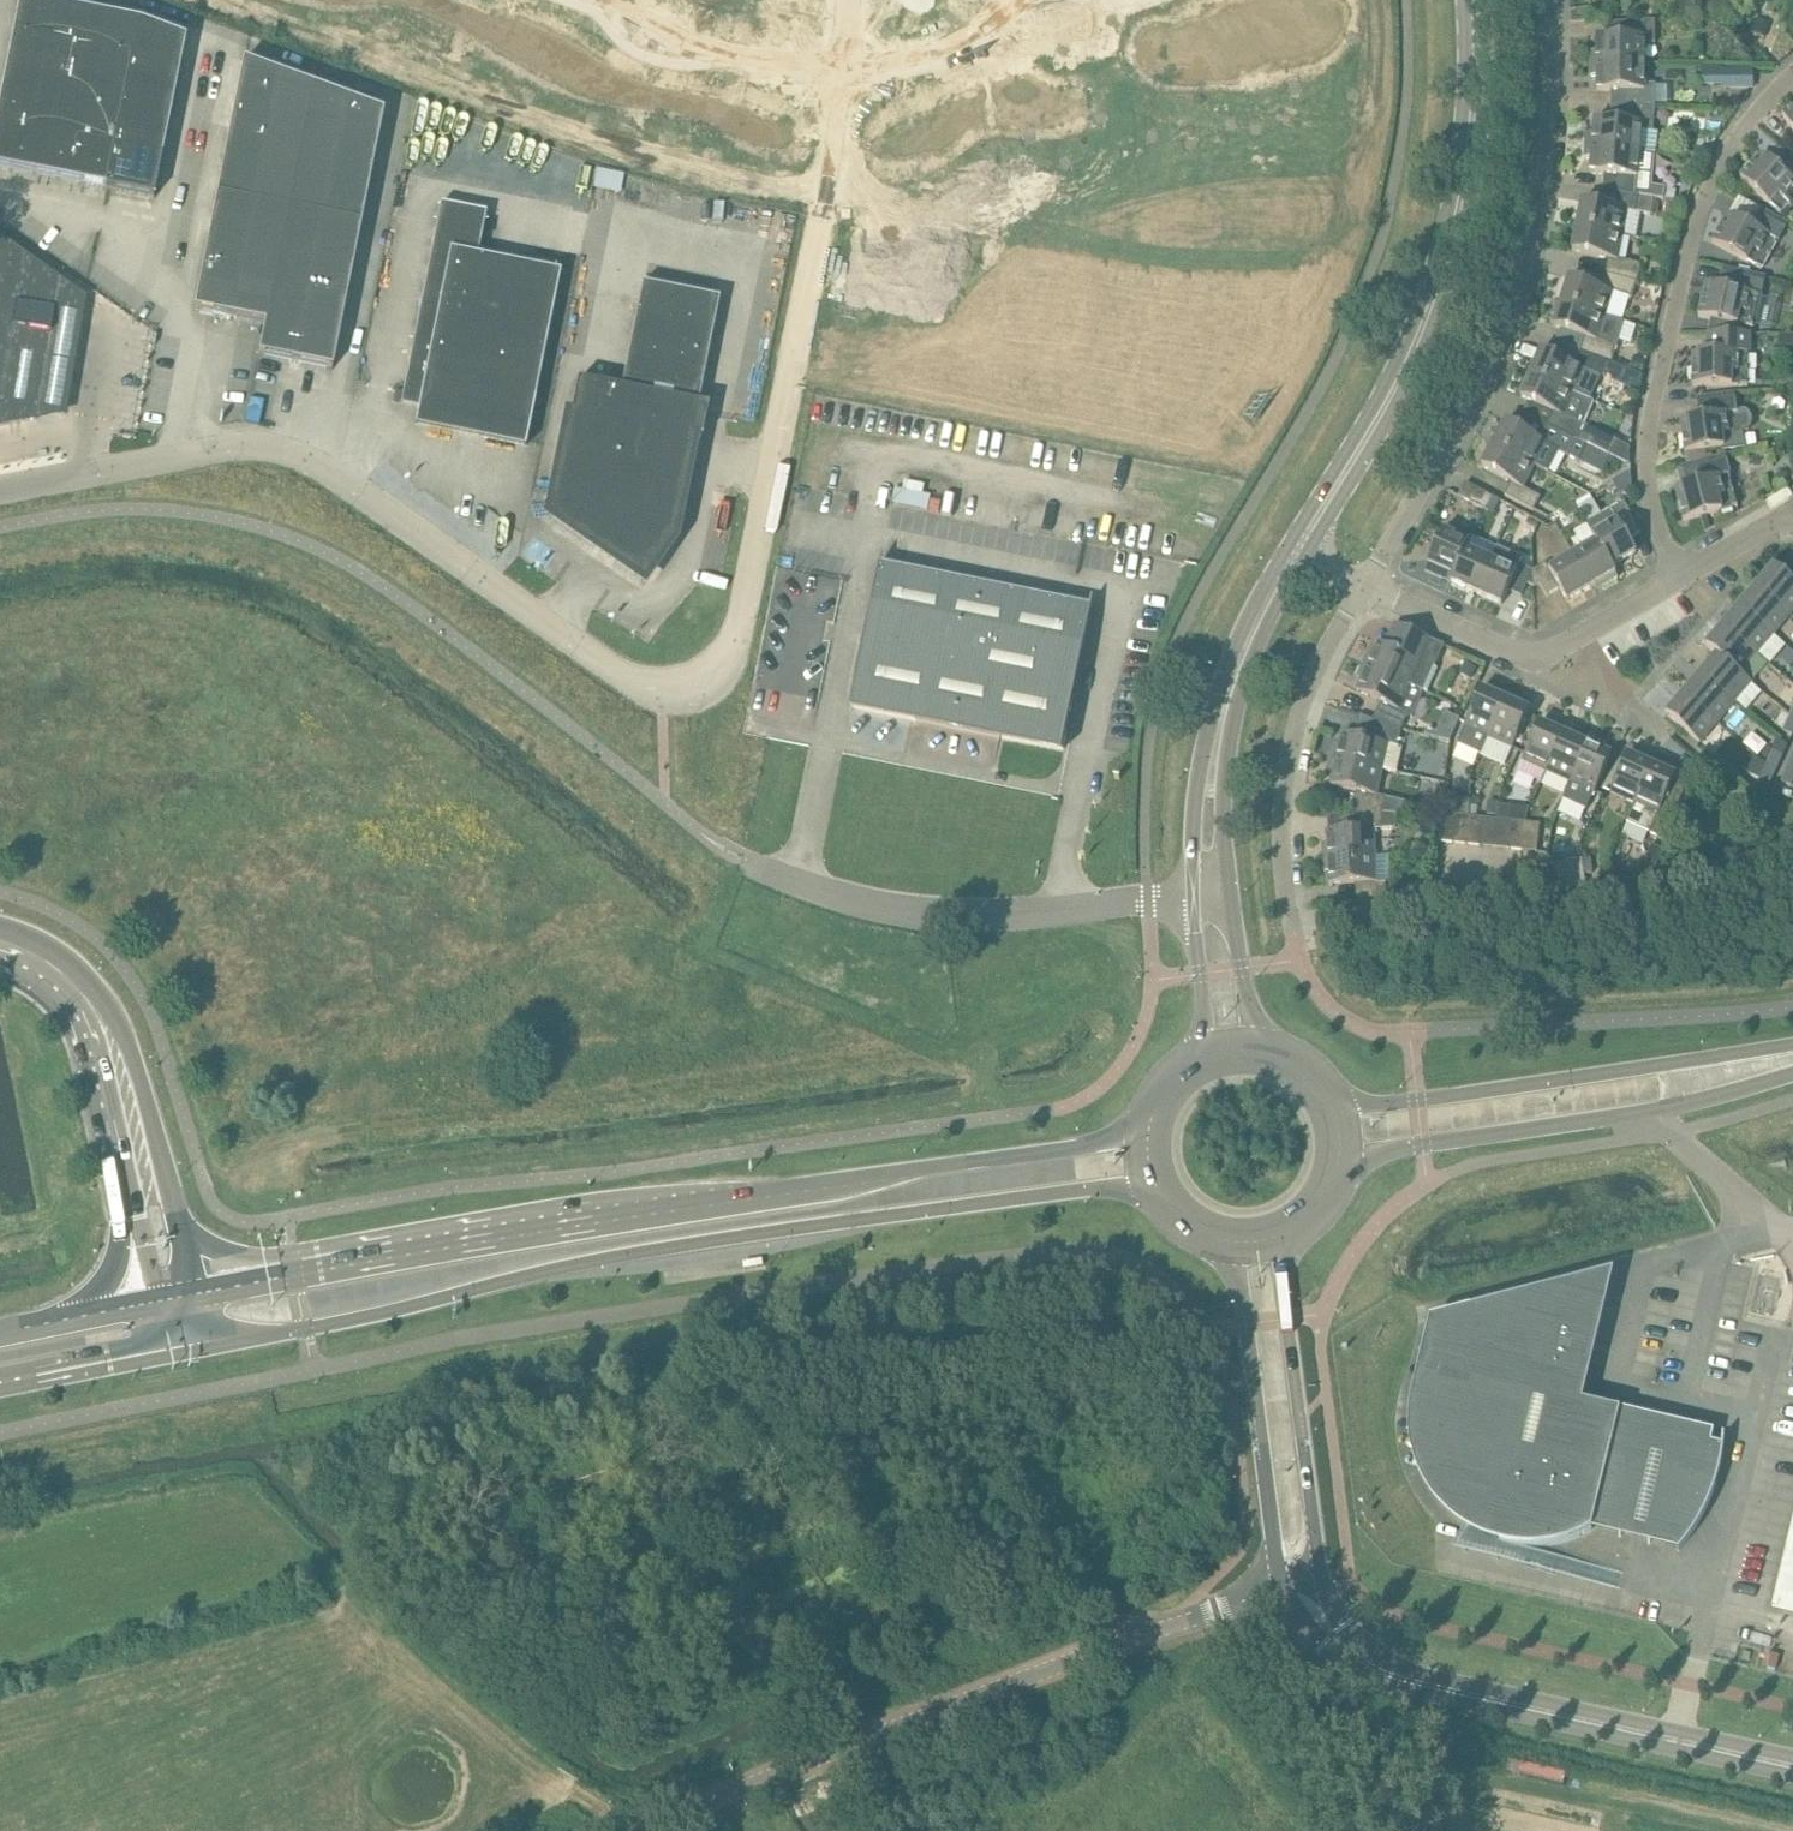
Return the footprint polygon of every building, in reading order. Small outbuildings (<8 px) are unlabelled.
[(28,0),(19,0),(0,95),(0,169),(154,199),(185,40),(139,23),(28,0)] [(1723,14),(1739,29),(1750,0),(1723,0),(1723,14)] [(1592,64),(1646,64),(1646,44),(1656,44),(1656,21),(1612,23),(1612,37),(1598,37),(1598,52),(1592,52),(1592,64)] [(382,113),(242,61),(192,311),(263,325),(257,356),(330,371),(382,113)] [(1612,106),(1656,108),(1656,84),(1646,84),(1646,64),(1592,64),(1592,77),(1598,77),(1598,91),(1612,91),(1612,106)] [(1722,86),(1722,88),(1753,88),(1753,70),(1703,70),(1702,86),(1722,86)] [(1654,132),(1656,108),(1612,106),(1611,121),(1596,120),(1594,134),(1588,133),(1587,146),(1641,151),(1643,131),(1654,132)] [(1783,116),(1792,133),(1792,110),(1783,116)] [(1641,151),(1587,146),(1586,159),(1592,159),(1591,173),(1606,175),(1604,190),(1648,198),(1655,199),(1664,200),(1666,189),(1653,187),(1656,152),(1641,151)] [(1741,179),(1782,216),(1792,205),(1792,202),(1787,197),(1792,190),(1792,155),(1784,146),(1771,160),(1768,157),(1759,167),(1755,164),(1741,179)] [(593,169),(586,197),(614,204),(620,175),(593,169)] [(1655,199),(1648,198),(1622,193),(1604,190),(1604,193),(1601,205),(1583,201),(1578,227),(1624,236),(1629,211),(1651,215),(1655,199)] [(486,214),(441,204),(401,404),(418,407),(414,428),(525,450),(560,274),(478,257),(486,214)] [(1723,226),(1714,244),(1763,271),(1778,242),(1780,243),(1789,226),(1762,210),(1753,227),(1735,217),(1728,229),(1723,226)] [(1619,260),(1624,236),(1578,227),(1573,252),(1609,259),(1607,274),(1638,282),(1642,265),(1619,260)] [(0,257),(0,425),(2,425),(36,419),(57,297),(23,273),(0,257)] [(1709,299),(1704,298),(1699,317),(1755,329),(1762,297),(1762,298),(1767,278),(1736,272),(1732,290),(1712,285),(1709,299)] [(1633,299),(1638,282),(1607,274),(1602,289),(1570,278),(1562,303),(1606,317),(1607,317),(1614,293),(1633,299)] [(719,301),(642,285),(620,391),(577,382),(550,517),(643,581),(672,540),(692,438),(701,440),(708,409),(698,407),(719,301)] [(1626,323),(1607,317),(1606,317),(1562,303),(1554,328),(1587,338),(1582,352),(1613,363),(1626,323)] [(1751,334),(1708,334),(1708,353),(1699,352),(1699,366),(1693,366),(1693,386),(1749,387),(1749,354),(1751,354),(1751,334)] [(1780,334),(1780,346),(1792,346),(1792,334),(1780,334)] [(1613,363),(1582,352),(1576,366),(1542,351),(1532,375),(1575,394),(1585,370),(1606,379),(1613,363)] [(1636,357),(1631,369),(1641,373),(1646,362),(1636,357)] [(1595,402),(1575,394),(1532,375),(1522,398),(1555,412),(1548,427),(1578,441),(1595,402)] [(1689,433),(1683,434),(1686,454),(1723,449),(1723,452),(1746,449),(1744,435),(1746,433),(1750,432),(1753,428),(1754,423),(1753,418),(1751,414),(1746,410),(1738,411),(1736,394),(1697,399),(1700,417),(1687,419),(1689,433)] [(1578,441),(1548,427),(1541,440),(1507,422),(1495,444),(1536,466),(1548,444),(1570,456),(1578,441)] [(1631,448),(1617,441),(1610,455),(1628,464),(1631,464),(1631,448)] [(1524,488),(1536,466),(1495,444),(1482,467),(1512,483),(1505,496),(1535,511),(1542,498),(1524,488)] [(1727,456),(1677,469),(1685,500),(1680,502),(1685,521),(1738,507),(1730,476),(1732,475),(1727,456)] [(894,505),(921,507),(923,483),(896,481),(894,505)] [(1492,497),(1487,494),(1466,483),(1459,497),(1485,510),(1492,497)] [(1494,515),(1501,501),(1492,497),(1485,510),(1494,515)] [(1561,511),(1566,520),(1580,513),(1575,503),(1561,511)] [(1613,567),(1614,567),(1637,553),(1630,540),(1642,532),(1628,508),(1615,516),(1612,510),(1587,524),(1597,542),(1598,542),(1613,567)] [(1471,543),(1466,541),(1444,531),(1429,564),(1426,571),(1451,582),(1454,575),(1455,576),(1467,549),(1468,549),(1471,543)] [(1617,573),(1614,567),(1613,567),(1598,542),(1597,542),(1575,556),(1593,587),(1617,573)] [(1534,571),(1520,565),(1523,558),(1498,547),(1492,560),(1477,594),(1503,605),(1509,591),(1522,597),(1528,584),(1535,587),(1534,571)] [(1492,560),(1468,549),(1467,549),(1455,576),(1454,575),(1451,582),(1477,594),(1492,560)] [(1568,601),(1593,587),(1575,556),(1551,570),(1547,563),(1534,571),(1535,587),(1541,583),(1548,596),(1561,588),(1568,601)] [(1093,607),(882,565),(853,706),(1064,749),(1073,706),(1055,688),(1061,660),(1084,651),(1093,607)] [(1758,586),(1792,615),(1792,613),(1792,581),(1775,566),(1758,586)] [(1758,586),(1741,606),(1775,635),(1792,615),(1758,586)] [(1741,606),(1724,626),(1758,655),(1775,635),(1741,606)] [(1445,646),(1408,630),(1397,625),(1387,647),(1380,643),(1374,655),(1370,654),(1365,666),(1411,686),(1425,692),(1445,646)] [(1758,655),(1724,626),(1707,646),(1752,684),(1753,683),(1742,674),(1758,655)] [(1735,704),(1751,684),(1718,655),(1701,675),(1735,704)] [(1400,710),(1411,686),(1365,666),(1359,678),(1363,679),(1358,692),(1382,702),(1374,720),(1403,730),(1410,714),(1400,710)] [(1718,724),(1735,704),(1701,675),(1684,695),(1718,724)] [(1489,738),(1506,700),(1482,689),(1465,727),(1457,744),(1481,755),(1490,738),(1489,738)] [(1533,704),(1509,694),(1509,693),(1506,700),(1489,738),(1490,738),(1513,749),(1533,704)] [(1701,743),(1718,724),(1684,695),(1667,715),(1686,730),(1701,743)] [(1403,730),(1374,720),(1360,716),(1355,737),(1344,734),(1341,747),(1337,746),(1334,759),(1383,770),(1397,773),(1403,748),(1399,747),(1403,730)] [(1789,717),(1783,730),(1792,735),(1792,720),(1789,717)] [(1544,781),(1548,772),(1565,734),(1540,723),(1520,770),(1544,781)] [(1567,781),(1584,743),(1565,734),(1548,772),(1567,781)] [(1588,811),(1603,778),(1612,756),(1584,743),(1567,781),(1571,783),(1564,800),(1588,811)] [(1775,773),(1784,755),(1774,751),(1767,766),(1775,773)] [(1636,803),(1653,766),(1628,755),(1612,793),(1636,803)] [(1377,795),(1383,770),(1334,759),(1331,772),(1335,773),(1332,785),(1357,791),(1353,811),(1397,814),(1400,802),(1387,799),(1387,798),(1377,795)] [(1664,839),(1666,835),(1676,813),(1663,807),(1677,777),(1653,766),(1636,803),(1627,823),(1664,839)] [(1770,784),(1775,773),(1767,766),(1760,779),(1770,784)] [(1792,785),(1792,771),(1788,770),(1783,782),(1792,787),(1792,785)] [(1783,808),(1773,803),(1766,817),(1776,822),(1783,808)] [(1398,826),(1397,814),(1353,811),(1354,830),(1328,832),(1329,845),(1324,845),(1325,858),(1375,856),(1374,830),(1395,829),(1396,828),(1397,828),(1398,826)] [(1467,845),(1470,816),(1456,815),(1453,844),(1467,845)] [(1467,845),(1481,846),(1484,818),(1470,816),(1467,845)] [(1524,851),(1527,822),(1513,821),(1510,850),(1524,851)] [(1524,851),(1538,853),(1541,824),(1527,822),(1524,851)] [(1388,899),(1388,898),(1387,881),(1377,882),(1375,856),(1325,858),(1326,872),(1330,871),(1331,885),(1356,883),(1357,903),(1388,899)] [(1645,858),(1638,872),(1651,878),(1658,865),(1646,859),(1645,858)] [(1557,878),(1585,874),(1583,860),(1555,864),(1557,878)] [(1559,892),(1588,887),(1585,874),(1557,878),(1559,892)] [(1561,1415),(1581,1329),(1570,1324),(1559,1320),(1551,1318),(1542,1317),(1533,1316),(1526,1317),(1520,1317),(1513,1317),(1507,1319),(1498,1321),(1489,1324),(1480,1329),(1472,1333),(1468,1336),(1461,1341),(1456,1345),(1451,1351),(1441,1363),(1437,1368),(1433,1376),(1426,1394),(1423,1403),(1421,1413),(1421,1422),(1421,1428),(1421,1435),(1423,1443),(1424,1451),(1426,1460),(1429,1466),(1432,1474),(1436,1483),(1445,1495),(1451,1501),(1456,1506),(1460,1510),(1473,1519),(1504,1527),(1501,1544),(1512,1546),(1522,1547),(1529,1547),(1536,1547),(1543,1546),(1549,1546),(1557,1544),(1564,1542),(1579,1538),(1589,1532),(1593,1530),(1597,1516),(1688,1539),(1684,1544),(1680,1549),(1680,1551),(1684,1545),(1690,1539),(1694,1531),(1698,1525),(1702,1519),(1706,1510),(1710,1504),(1715,1488),(1720,1473),(1721,1466),(1723,1457),(1724,1450),(1725,1443),(1725,1435),(1723,1433),(1723,1447),(1712,1444),(1715,1432),(1620,1410),(1615,1427),(1561,1415)] [(1788,1513),(1769,1606),(1792,1611),(1792,1514),(1788,1513)] [(1745,1650),(1743,1658),(1750,1660),(1752,1652),(1745,1650)]
